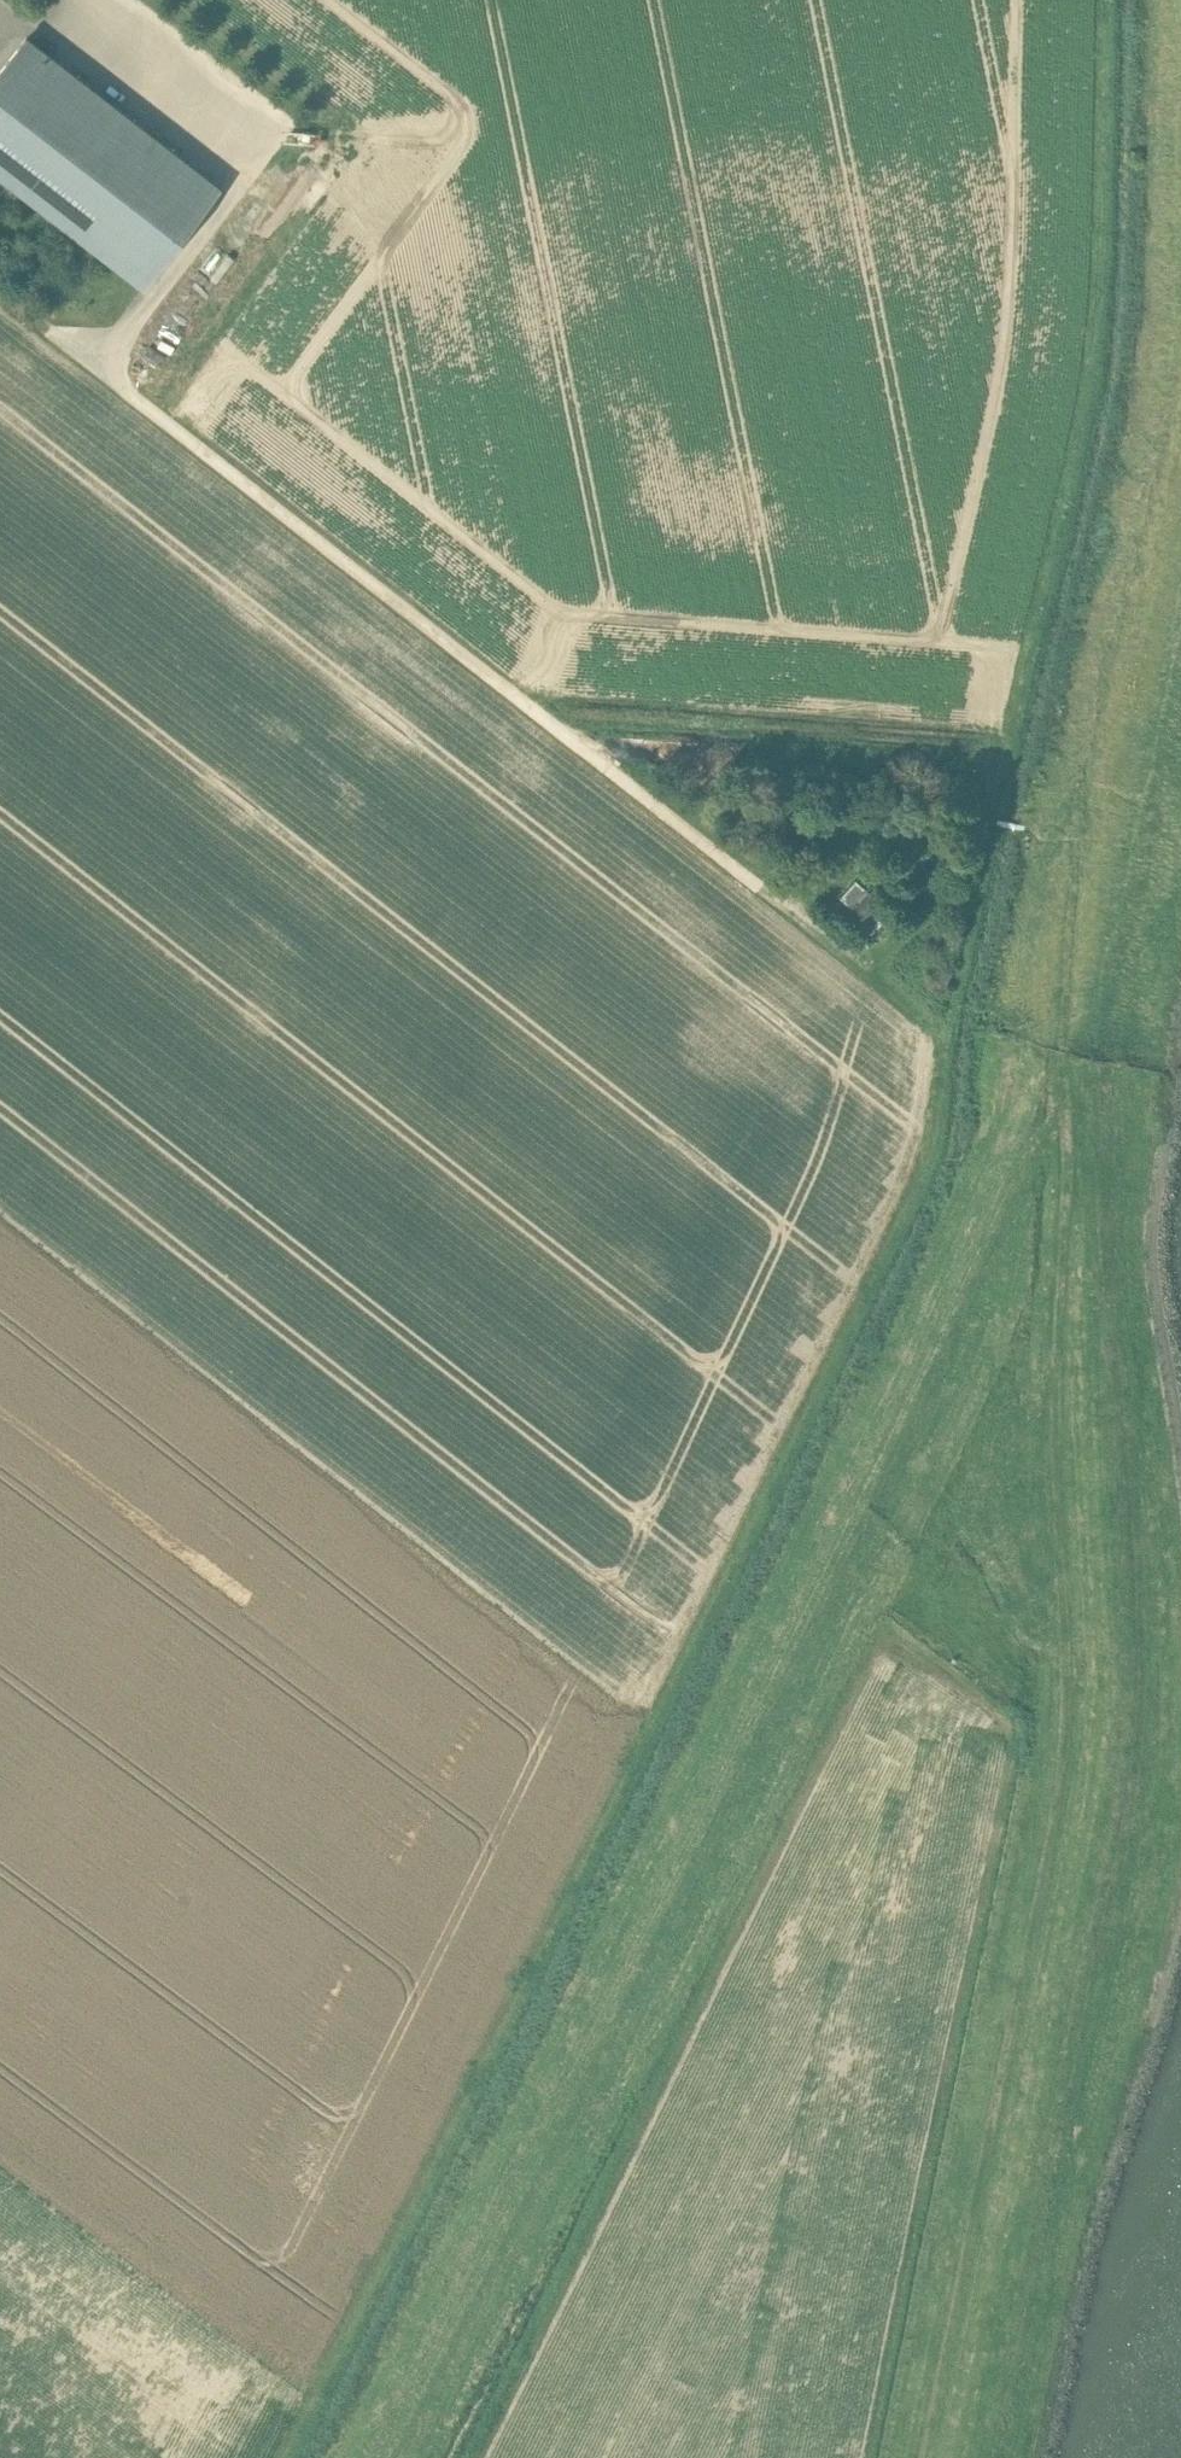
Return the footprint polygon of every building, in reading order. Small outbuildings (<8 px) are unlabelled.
[(219,186),(26,37),(0,71),(0,173),(143,284),(219,186)] [(868,890),(848,912),(859,922),(878,899),(868,890)] [(938,966),(933,977),(946,983),(951,971),(938,966)]
